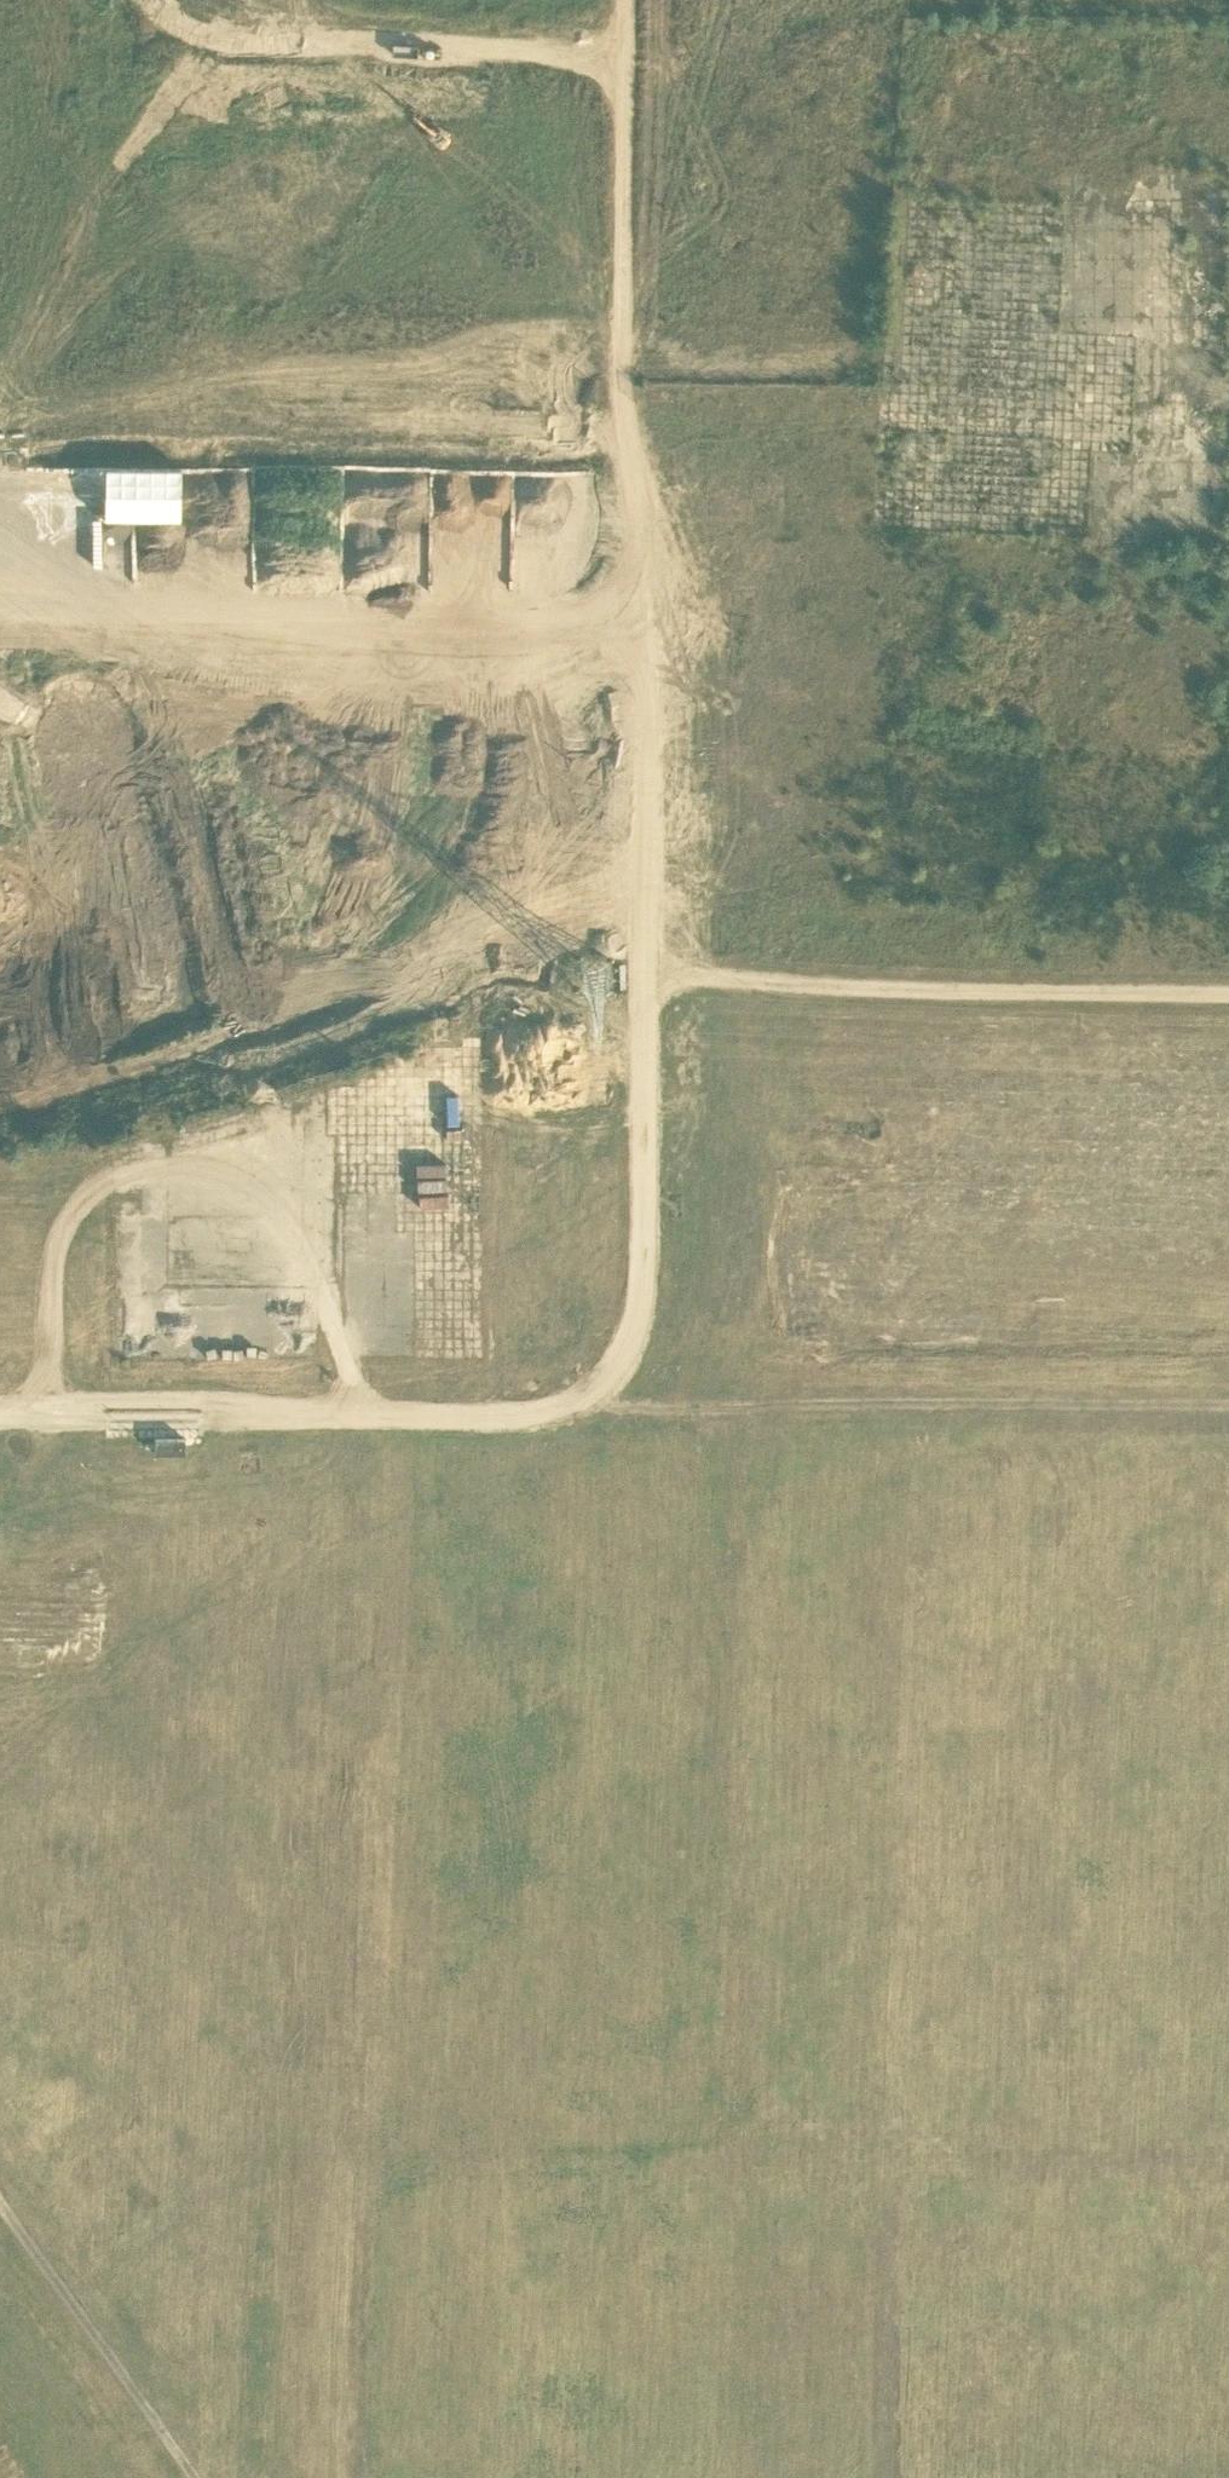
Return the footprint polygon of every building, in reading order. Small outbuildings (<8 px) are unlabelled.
[(429,1107),(459,1107),(459,1072),(429,1072),(429,1107)]
